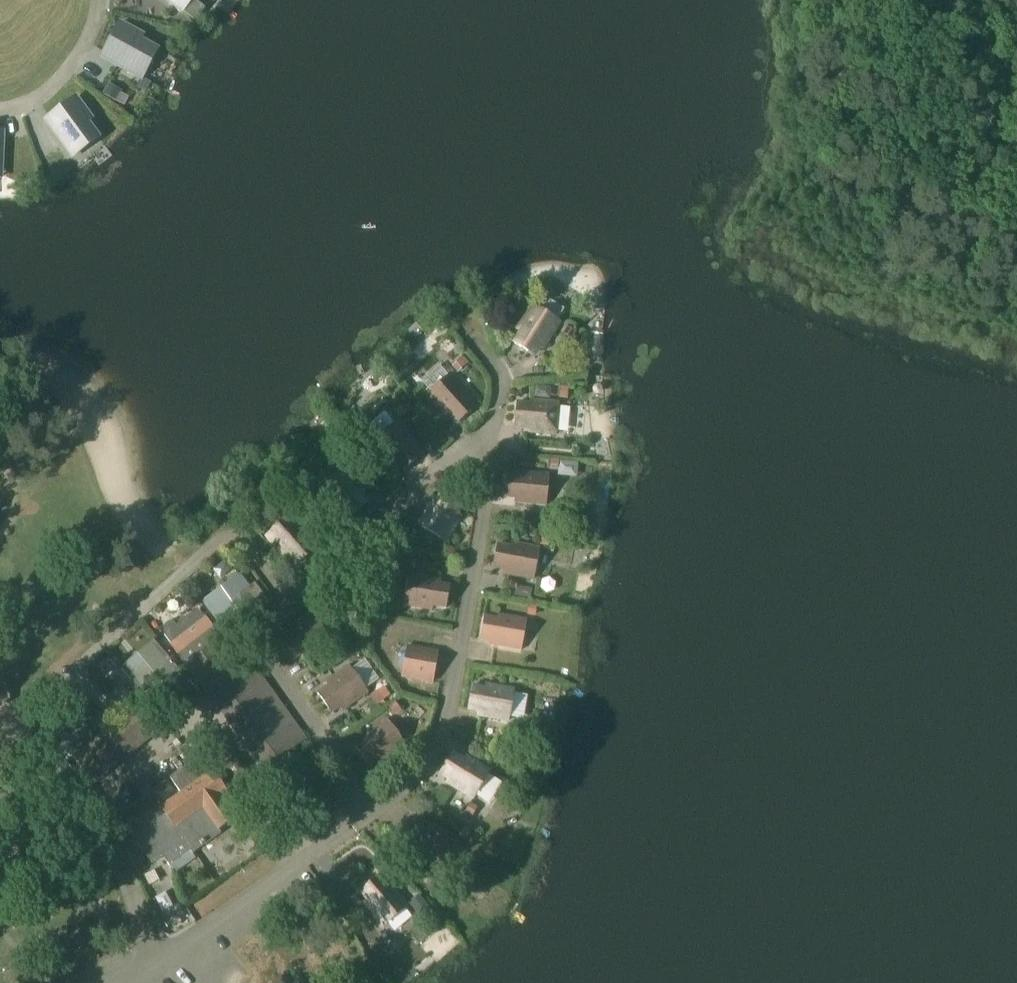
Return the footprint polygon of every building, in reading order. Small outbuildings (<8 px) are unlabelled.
[(143,35),(121,23),(106,52),(121,60),(118,65),(135,74),(143,60),(150,63),(157,49),(140,39),(143,35)] [(118,103),(124,91),(108,82),(102,94),(118,103)] [(91,117),(77,98),(50,117),(61,131),(56,135),(68,150),(81,140),(86,146),(98,137),(87,121),(91,117)] [(514,343),(530,353),(536,344),(543,349),(560,322),(533,305),(518,330),(521,332),(514,343)] [(573,339),(576,332),(567,327),(563,333),(573,339)] [(467,365),(470,362),(464,356),(461,359),(453,366),(458,373),(467,365)] [(458,423),(472,411),(465,403),(472,397),(451,373),(428,394),(446,416),(449,413),(458,423)] [(568,399),(569,387),(561,387),(559,398),(568,399)] [(517,403),(515,421),(526,422),(525,431),(556,434),(559,403),(531,400),(530,404),(517,403)] [(395,412),(401,419),(409,411),(404,405),(395,412)] [(404,471),(418,458),(411,451),(418,445),(397,421),(373,442),(392,463),(395,461),(404,471)] [(352,451),(343,458),(348,464),(357,457),(352,451)] [(558,470),(559,459),(551,459),(550,470),(558,470)] [(350,518),(364,506),(358,498),(364,492),(343,468),(320,489),(339,511),(342,508),(350,518)] [(507,474),(506,492),(516,493),(515,502),(546,505),(549,474),(521,471),(521,475),(507,474)] [(457,514),(464,502),(448,493),(443,502),(435,498),(419,525),(447,541),(461,516),(457,514)] [(293,510),(302,501),(298,496),(288,505),(293,510)] [(297,565),(311,552),(304,545),(311,539),(290,515),(267,536),(285,557),(288,555),(297,565)] [(549,546),(550,534),(542,533),(540,545),(549,546)] [(393,536),(391,544),(403,546),(404,538),(393,536)] [(511,546),(498,544),(494,562),(505,564),(503,573),(534,579),(540,548),(512,543),(511,546)] [(391,548),(389,556),(400,557),(402,549),(391,548)] [(240,573),(202,602),(223,631),(267,600),(255,583),(250,586),(240,573)] [(446,608),(449,590),(439,588),(441,579),(410,574),(404,605),(432,610),(433,606),(446,608)] [(536,615),(538,605),(529,603),(527,613),(536,615)] [(171,644),(187,665),(222,640),(198,608),(184,618),(181,617),(177,620),(178,623),(176,624),(183,634),(171,644)] [(522,650),(527,619),(499,614),(498,618),(485,616),(482,634),(492,636),(490,645),(522,650)] [(263,772),(308,739),(231,633),(222,640),(187,665),(263,772)] [(333,642),(339,651),(347,646),(340,637),(333,642)] [(133,695),(125,688),(112,701),(120,709),(121,709),(125,714),(146,697),(180,670),(153,639),(121,668),(140,690),(133,695)] [(433,682),(439,651),(408,645),(402,676),(433,682)] [(342,710),(368,691),(350,666),(326,682),(329,685),(318,693),(329,708),(337,702),(342,710)] [(486,688),(473,686),(469,704),(480,706),(478,715),(509,720),(515,689),(487,684),(486,688)] [(99,736),(73,757),(95,784),(165,728),(142,701),(110,727),(99,736)] [(389,706),(395,716),(402,711),(396,701),(389,706)] [(45,729),(64,755),(91,733),(71,708),(45,729)] [(110,727),(101,715),(90,724),(99,736),(110,727)] [(380,763),(406,745),(388,719),(364,736),(367,739),(356,747),(366,762),(375,756),(380,763)] [(464,760),(453,753),(443,768),(452,774),(447,781),(474,798),(491,771),(466,756),(464,760)] [(170,797),(205,845),(222,833),(219,829),(234,818),(218,795),(225,790),(228,795),(250,780),(234,757),(192,783),(184,773),(172,781),(179,791),(170,797)] [(193,853),(205,845),(170,797),(133,824),(143,838),(137,842),(152,863),(163,856),(170,865),(191,850),(193,853)] [(479,807),(471,802),(465,812),(473,817),(479,807)] [(422,818),(411,833),(419,839),(413,846),(439,865),(458,840),(435,823),(432,826),(422,818)] [(465,840),(472,830),(465,825),(458,835),(465,840)] [(379,876),(365,888),(371,896),(364,902),(384,926),(409,905),(390,884),(387,886),(379,876)]
